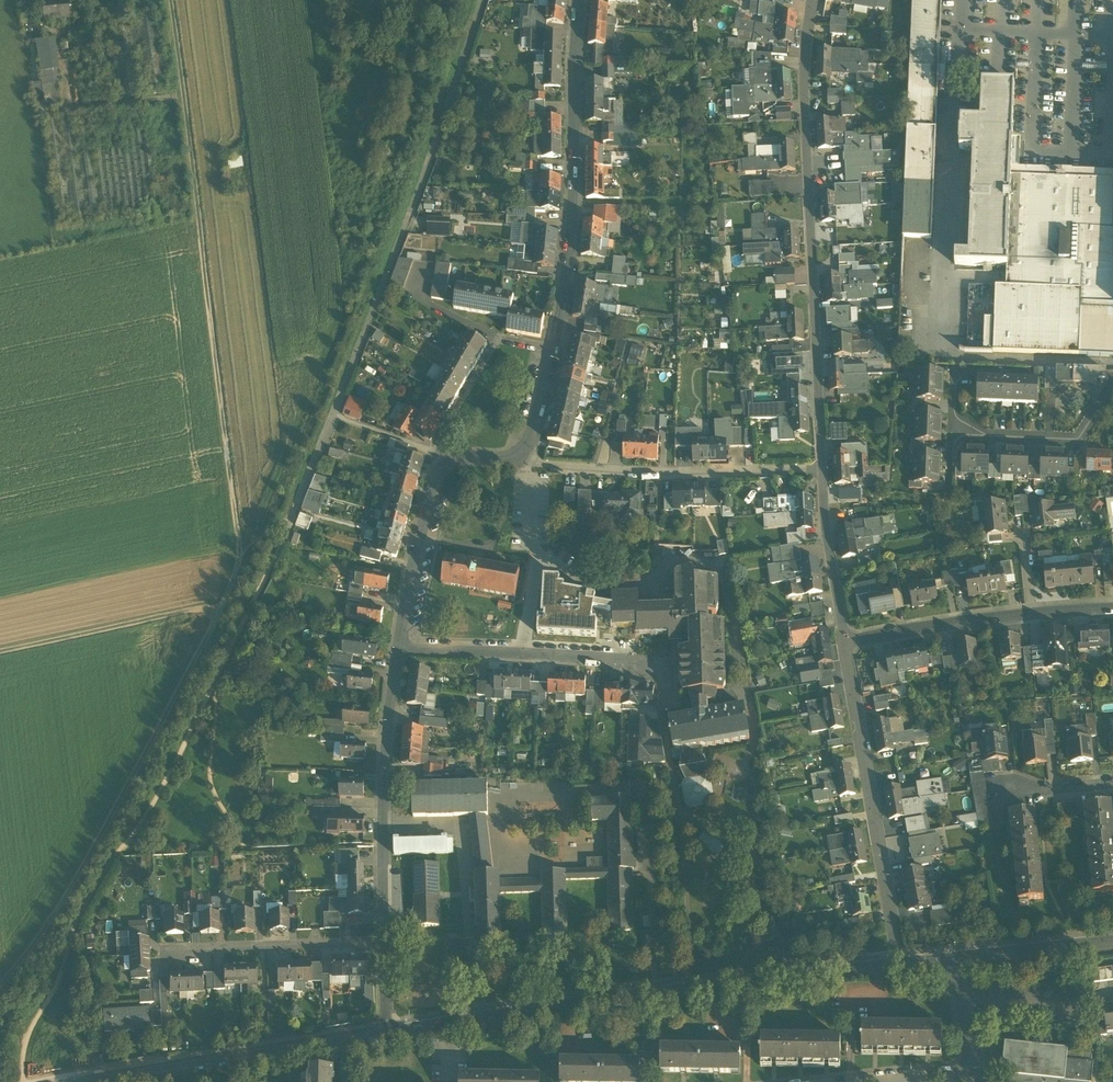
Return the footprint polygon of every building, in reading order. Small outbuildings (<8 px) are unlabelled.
[(534,6),(548,8),(549,0),(535,0),(534,6)] [(548,8),(565,11),(566,0),(549,0),(548,8)] [(869,5),(876,6),(876,8),(884,9),(886,0),(870,0),(869,5)] [(907,129),(937,130),(942,0),(913,0),(907,129)] [(42,3),(44,23),(70,20),(68,1),(42,3)] [(767,25),(780,28),(795,29),(796,15),(782,14),(783,5),(764,2),(760,2),(758,16),(764,17),(763,24),(767,25)] [(592,5),(590,24),(607,26),(607,18),(608,6),(592,5)] [(563,24),(565,11),(548,8),(534,6),(533,20),(547,22),(563,24)] [(832,16),(831,25),(846,27),(847,19),(832,16)] [(618,19),(607,18),(607,26),(614,26),(617,26),(618,19)] [(533,20),(532,29),(546,29),(547,22),(533,20)] [(742,20),(740,31),(754,33),(756,23),(742,20)] [(767,25),(763,24),(756,23),(754,33),(753,37),(770,40),(776,41),(779,41),(780,28),(767,25)] [(605,45),(607,26),(590,24),(588,44),(596,45),(598,45),(605,45)] [(846,35),(846,27),(831,25),(831,34),(846,35)] [(614,26),(607,26),(605,45),(604,52),(610,52),(610,46),(613,46),(614,26)] [(795,29),(780,28),(779,41),(789,42),(794,43),(795,29)] [(754,33),(740,31),(738,40),(729,39),(728,45),(749,47),(750,42),(752,42),(753,37),(754,33)] [(89,49),(86,34),(72,36),(74,51),(89,49)] [(531,51),(545,51),(545,46),(545,36),(531,35),(531,51)] [(545,36),(545,46),(562,47),(562,37),(546,36),(545,36)] [(752,42),(774,46),(774,45),(776,45),(776,41),(770,40),(753,37),(752,42)] [(44,101),(45,108),(61,106),(58,84),(51,39),(36,41),(42,82),(43,87),(42,87),(43,97),(44,101)] [(605,45),(598,45),(598,51),(595,51),(595,65),(602,66),(613,65),(613,58),(612,58),(612,52),(610,52),(604,52),(605,45)] [(774,46),(773,55),(787,56),(788,46),(776,45),(774,45),(774,46)] [(545,51),(544,66),(561,66),(562,47),(545,46),(545,51)] [(817,62),(831,63),(832,49),(818,48),(817,62)] [(861,51),(832,49),(831,63),(832,63),(860,64),(861,53),(861,51)] [(860,64),(868,64),(869,53),(861,53),(860,64)] [(753,87),(776,85),(776,72),(772,72),(772,60),(756,61),(756,69),(752,69),(753,87)] [(831,77),(832,73),(832,63),(831,63),(817,62),(816,76),(831,77)] [(860,64),(832,63),(832,73),(849,73),(849,72),(857,72),(868,72),(868,64),(860,64)] [(614,66),(613,65),(602,66),(603,79),(614,79),(614,73),(621,73),(627,73),(638,73),(638,65),(627,65),(627,66),(614,66)] [(560,86),(561,66),(544,66),(544,86),(560,86)] [(744,87),(753,87),(752,69),(750,69),(750,70),(743,71),(744,87)] [(791,71),(776,72),(776,85),(791,85),(791,71)] [(857,83),(872,83),(872,75),(857,75),(857,83)] [(603,79),(603,81),(603,101),(612,101),(612,92),(614,92),(614,79),(603,79)] [(587,101),(603,101),(603,81),(586,81),(586,101),(587,101)] [(43,87),(42,82),(32,83),(34,99),(43,97),(42,87),(43,87)] [(955,264),(1007,266),(1011,176),(1011,168),(1015,84),(982,83),(980,120),(961,119),(961,130),(960,130),(959,144),(960,144),(960,150),(973,150),(971,192),(970,202),(971,202),(969,254),(955,253),(955,264)] [(792,99),(791,85),(776,85),(753,87),(744,87),(732,88),(732,91),(726,91),(727,101),(727,118),(733,117),(749,117),(749,109),(750,109),(755,104),(755,103),(778,101),(778,99),(792,99)] [(533,93),(533,102),(545,101),(546,101),(546,93),(533,93)] [(45,108),(44,101),(35,102),(37,116),(46,115),(45,108)] [(545,114),(545,101),(533,102),(529,102),(530,114),(545,114)] [(587,121),(603,121),(603,101),(587,101),(587,121)] [(612,101),(603,101),(603,121),(603,124),(615,124),(615,101),(612,101)] [(615,128),(642,128),(642,124),(623,124),(623,101),(615,101),(615,124),(615,128)] [(842,103),(842,117),(855,116),(855,103),(842,103)] [(777,108),(778,121),(779,121),(791,121),(790,108),(777,108)] [(544,117),(544,137),(561,137),(560,117),(544,117)] [(817,120),(818,134),(846,133),(845,119),(817,120)] [(603,124),(603,135),(615,134),(615,136),(642,136),(642,128),(615,128),(615,124),(603,124)] [(931,238),(937,130),(907,129),(903,237),(931,238)] [(846,133),(818,134),(818,148),(845,147),(846,155),(860,154),(860,139),(859,133),(846,133)] [(642,144),(642,136),(615,136),(615,134),(603,135),(603,142),(613,142),(613,144),(642,144)] [(743,135),(743,145),(748,145),(757,145),(756,134),(743,135)] [(561,157),(561,137),(544,137),(544,157),(561,157)] [(847,169),(847,183),(861,182),(861,174),(886,173),(885,167),(899,166),(900,151),(873,152),(873,139),(860,139),(860,154),(846,155),(847,169)] [(779,143),(779,147),(780,156),(795,156),(794,142),(779,143)] [(748,145),(749,159),(757,159),(756,148),(757,148),(757,145),(748,145)] [(587,167),(604,167),(604,156),(604,148),(587,147),(587,167)] [(757,159),(780,156),(779,147),(757,148),(756,148),(757,159)] [(525,155),(525,163),(537,164),(538,156),(525,155)] [(612,156),(604,156),(604,167),(604,168),(612,168),(612,156)] [(743,172),(781,170),(780,156),(757,159),(749,159),(738,161),(739,171),(743,171),(743,172)] [(795,156),(780,156),(781,170),(796,170),(795,156)] [(242,157),(227,159),(229,170),(243,168),(242,157)] [(537,164),(525,163),(524,170),(524,171),(537,171),(537,164)] [(604,187),(604,177),(604,168),(604,167),(587,167),(587,187),(604,187)] [(612,168),(604,168),(604,177),(612,177),(612,168)] [(1112,304),(1112,181),(1073,179),(1073,170),(1073,169),(1051,168),(1051,169),(1050,178),(1011,176),(1007,266),(1006,287),(996,286),(994,318),(994,319),(992,321),(992,325),(994,327),(993,351),(1079,354),(1081,303),(1112,304)] [(1051,169),(1011,168),(1011,176),(1050,178),(1051,169)] [(1073,170),(1073,179),(1112,181),(1112,172),(1073,170)] [(536,176),(535,192),(560,193),(561,177),(536,176)] [(760,182),(761,197),(780,195),(779,188),(775,188),(774,181),(760,182)] [(761,197),(760,182),(750,183),(751,197),(761,197)] [(848,193),(835,194),(836,207),(855,206),(855,193),(861,193),(861,184),(848,184),(848,193)] [(835,185),(835,194),(848,193),(848,184),(835,185)] [(604,191),(604,187),(587,187),(587,198),(604,198),(604,191)] [(519,206),(526,206),(527,192),(519,191),(519,206)] [(535,192),(527,192),(526,206),(526,209),(534,209),(535,192)] [(560,193),(535,192),(534,209),(535,209),(536,211),(545,211),(545,209),(559,210),(560,193)] [(821,208),(836,207),(835,194),(821,194),(821,208)] [(507,205),(507,216),(535,217),(536,211),(535,209),(534,209),(526,209),(526,206),(519,206),(507,205)] [(855,206),(836,207),(837,221),(850,220),(850,225),(863,224),(862,206),(855,206)] [(609,224),(616,225),(617,216),(617,214),(615,214),(616,207),(596,207),(595,216),(597,218),(597,222),(609,224)] [(822,222),(837,221),(836,207),(821,208),(822,222)] [(752,215),(753,229),(767,228),(766,214),(752,215)] [(523,225),(524,224),(535,225),(535,217),(507,216),(507,223),(523,225)] [(621,217),(617,216),(616,225),(609,224),(609,233),(620,234),(621,217)] [(428,236),(448,237),(449,220),(429,219),(429,229),(428,236)] [(584,221),(583,238),(581,254),(606,257),(608,240),(609,233),(609,224),(597,222),(595,222),(584,221)] [(535,225),(524,224),(523,225),(521,246),(536,247),(538,231),(545,231),(545,226),(535,225)] [(799,229),(784,230),(784,244),(799,243),(799,229)] [(744,246),(784,244),(784,230),(766,231),(752,232),(752,239),(743,240),(744,246)] [(538,231),(536,247),(556,249),(557,233),(545,231),(538,231)] [(840,232),(831,233),(831,239),(829,239),(829,247),(840,246),(840,232)] [(800,257),(799,243),(784,244),(744,246),(744,256),(765,255),(766,265),(781,264),(781,261),(781,260),(781,258),(800,257)] [(554,266),(556,249),(536,247),(521,246),(518,245),(517,260),(526,261),(526,262),(529,263),(536,264),(536,268),(538,268),(541,269),(541,265),(554,266)] [(833,248),(833,255),(839,255),(842,255),(842,247),(833,248)] [(855,254),(842,255),(839,255),(839,264),(848,263),(855,263),(855,254)] [(614,257),(612,276),(627,277),(629,265),(625,265),(626,258),(614,257)] [(399,259),(397,264),(410,268),(413,261),(407,260),(399,259)] [(508,271),(538,274),(538,268),(536,268),(536,264),(529,263),(526,262),(526,261),(517,260),(509,260),(508,271)] [(438,263),(436,271),(450,273),(451,265),(438,263)] [(859,263),(855,263),(848,263),(848,266),(852,265),(852,272),(876,271),(879,271),(879,266),(859,267),(859,263)] [(397,264),(395,270),(407,275),(410,268),(397,264)] [(395,270),(393,276),(405,281),(407,275),(395,270)] [(787,284),(794,284),(794,270),(776,271),(777,284),(787,284)] [(436,271),(435,277),(448,280),(450,273),(436,271)] [(849,272),(849,273),(849,286),(860,286),(866,285),(873,285),(877,285),(877,280),(876,271),(852,272),(849,272)] [(825,287),(840,287),(839,273),(825,274),(825,287)] [(840,287),(849,286),(849,273),(840,273),(839,273),(840,287)] [(626,287),(627,277),(612,276),(597,274),(596,281),(610,282),(610,285),(626,287)] [(393,276),(390,283),(403,287),(405,281),(393,276)] [(435,277),(434,284),(447,286),(448,280),(435,277)] [(627,277),(626,287),(635,287),(636,278),(627,277)] [(400,294),(403,287),(390,283),(389,286),(389,287),(400,294)] [(575,300),(595,303),(597,286),(578,283),(575,300)] [(434,284),(433,291),(446,293),(447,286),(434,284)] [(455,308),(510,318),(511,310),(513,296),(459,286),(455,308)] [(605,288),(597,286),(595,303),(601,304),(603,304),(605,288)] [(849,286),(840,287),(840,294),(848,293),(848,300),(860,299),(860,298),(860,286),(849,286)] [(826,301),(841,300),(840,295),(840,294),(840,287),(825,287),(826,301)] [(445,300),(446,293),(433,291),(432,298),(445,300)] [(573,316),(592,319),(594,310),(595,303),(575,300),(573,316)] [(877,301),(877,309),(893,308),(892,300),(877,301)] [(1081,303),(1079,354),(1112,356),(1112,304),(1081,303)] [(608,313),(616,314),(617,306),(609,305),(608,313)] [(636,309),(617,306),(616,314),(634,317),(636,309)] [(827,324),(832,324),(852,323),(851,307),(826,308),(827,324)] [(507,331),(522,334),(526,313),(511,310),(510,318),(507,331)] [(788,320),(788,327),(803,326),(803,312),(788,313),(788,320)] [(544,316),(526,313),(522,334),(540,337),(544,316)] [(983,351),(993,351),(994,327),(992,325),(992,321),(994,319),(994,318),(985,318),(983,351)] [(804,340),(803,326),(788,327),(789,341),(804,340)] [(766,342),(789,341),(788,327),(775,327),(766,328),(766,333),(766,342)] [(718,337),(728,338),(729,329),(719,328),(718,337)] [(371,338),(379,342),(383,334),(375,330),(371,338)] [(468,334),(461,347),(479,358),(487,345),(468,334)] [(593,342),(599,344),(600,337),(581,334),(580,339),(594,342),(593,342)] [(833,337),(834,356),(852,355),(852,354),(868,353),(875,345),(870,341),(851,342),(851,337),(851,336),(838,337),(833,337)] [(570,346),(567,358),(586,362),(589,350),(592,351),(593,342),(594,342),(580,339),(572,337),(570,346)] [(627,363),(634,364),(635,357),(641,358),(643,346),(630,344),(627,363)] [(461,347),(453,360),(472,370),(479,358),(461,347)] [(567,358),(564,370),(583,374),(586,365),(586,362),(567,358)] [(776,360),(776,371),(800,370),(803,370),(803,359),(776,360)] [(453,360),(446,372),(465,383),(472,370),(453,360)] [(771,361),(772,376),(786,375),(800,375),(800,370),(776,371),(776,360),(771,361)] [(829,377),(844,376),(844,366),(844,362),(829,363),(829,377)] [(592,366),(586,365),(583,374),(590,376),(592,366)] [(868,365),(844,366),(844,376),(845,376),(866,375),(868,375),(868,365)] [(410,369),(407,376),(420,381),(423,375),(410,369)] [(1045,389),(1056,389),(1056,383),(1057,369),(1046,369),(1045,389)] [(1074,384),(1097,385),(1098,376),(1106,377),(1106,371),(1057,369),(1056,383),(1074,384)] [(564,370),(562,381),(581,386),(583,374),(564,370)] [(918,370),(917,385),(942,386),(943,371),(927,371),(918,370)] [(446,372),(439,384),(457,395),(465,383),(446,372)] [(786,375),(787,388),(801,388),(800,375),(786,375)] [(866,375),(845,376),(845,390),(845,394),(858,393),(858,391),(866,391),(866,375)] [(840,390),(845,390),(845,376),(844,376),(829,377),(830,390),(840,390)] [(977,402),(989,402),(990,378),(978,377),(977,399),(977,402)] [(750,378),(741,378),(740,389),(750,389),(750,378)] [(989,402),(1001,403),(1002,378),(990,378),(989,402)] [(1001,403),(1013,403),(1014,378),(1002,378),(1001,403)] [(1013,403),(1025,404),(1026,379),(1014,378),(1013,403)] [(1039,379),(1026,379),(1025,404),(1038,404),(1039,379)] [(562,381),(559,393),(578,398),(581,386),(562,381)] [(439,384),(432,397),(450,408),(457,395),(439,384)] [(942,400),(942,386),(917,385),(917,399),(925,399),(942,400)] [(787,388),(788,405),(792,405),(793,418),(808,418),(807,404),(805,404),(805,400),(807,400),(807,388),(801,388),(787,388)] [(748,407),(750,407),(754,407),(751,392),(745,393),(748,407)] [(559,393),(556,405),(575,409),(578,398),(559,393)] [(442,420),(450,408),(432,397),(424,409),(442,420)] [(351,398),(349,403),(363,408),(365,402),(351,398)] [(345,416),(358,421),(363,408),(349,403),(345,416)] [(556,405),(554,417),(572,421),(575,409),(556,405)] [(731,414),(741,414),(741,405),(731,405),(731,414)] [(788,405),(754,407),(750,407),(750,419),(779,419),(793,418),(792,405),(788,405)] [(411,437),(416,427),(417,427),(415,425),(421,415),(407,407),(406,407),(407,408),(395,428),(394,428),(394,429),(403,434),(404,433),(411,437)] [(406,407),(394,428),(395,428),(407,408),(406,407)] [(424,409),(421,415),(415,425),(417,427),(416,427),(425,432),(423,434),(424,437),(431,441),(433,437),(443,420),(442,420),(424,409)] [(916,412),(916,426),(941,427),(941,413),(925,412),(916,412)] [(658,430),(667,430),(667,413),(659,413),(658,430)] [(641,415),(641,426),(653,426),(653,415),(641,415)] [(554,417),(551,428),(570,433),(572,421),(554,417)] [(795,440),(794,432),(793,432),(793,418),(779,419),(780,441),(795,440)] [(808,418),(793,418),(793,432),(794,432),(808,432),(808,418)] [(616,440),(625,440),(625,438),(626,433),(623,433),(624,421),(617,421),(616,440)] [(832,425),(833,440),(846,439),(845,424),(832,425)] [(716,436),(716,441),(726,441),(726,448),(733,447),(732,430),(732,425),(715,425),(715,436),(716,436)] [(940,441),(941,427),(916,426),(915,440),(924,441),(940,441)] [(567,445),(570,433),(551,428),(548,440),(550,441),(564,444),(567,445)] [(676,429),(675,447),(686,447),(686,429),(676,429)] [(686,447),(693,447),(693,441),(702,441),(702,429),(686,429),(686,447)] [(732,430),(733,447),(741,447),(740,429),(732,430)] [(745,431),(745,447),(753,447),(753,431),(745,431)] [(642,439),(634,439),(625,438),(625,440),(625,445),(624,458),(641,458),(642,439)] [(657,459),(658,440),(649,439),(642,439),(641,458),(657,459)] [(394,449),(406,452),(409,445),(396,441),(394,449)] [(562,451),(564,444),(550,441),(549,448),(562,451)] [(693,461),(710,460),(709,441),(702,441),(693,441),(693,447),(693,461)] [(709,441),(710,460),(726,460),(726,448),(726,441),(716,441),(709,441)] [(843,447),(843,453),(849,453),(850,468),(858,468),(867,467),(868,467),(867,446),(843,447)] [(962,473),(975,473),(976,448),(963,448),(962,464),(962,473)] [(989,449),(976,448),(975,473),(988,474),(989,465),(989,449)] [(1001,474),(1014,475),(1015,450),(1002,449),(1002,465),(1001,474)] [(330,456),(340,459),(342,453),(332,450),(330,456)] [(1029,450),(1015,450),(1014,475),(1028,475),(1028,467),(1029,450)] [(1041,476),(1054,476),(1055,451),(1042,451),(1041,467),(1041,476)] [(1068,452),(1055,451),(1054,476),(1067,477),(1067,468),(1068,452)] [(834,469),(850,468),(849,453),(843,453),(842,453),(833,454),(834,469)] [(1087,471),(1110,472),(1111,454),(1088,453),(1088,457),(1087,471)] [(394,464),(402,466),(405,457),(396,454),(394,464)] [(915,454),(914,468),(939,469),(940,455),(923,454),(915,454)] [(423,462),(405,457),(402,466),(420,472),(423,462)] [(323,458),(320,464),(332,467),(334,461),(324,458),(323,458)] [(330,473),(332,467),(320,464),(318,469),(330,473)] [(391,474),(399,476),(402,466),(394,464),(391,474)] [(420,472),(402,466),(399,476),(418,481),(420,472)] [(867,467),(858,468),(859,475),(859,480),(868,479),(867,467)] [(850,483),(850,476),(850,468),(834,469),(835,484),(850,483)] [(850,476),(859,475),(858,468),(850,468),(850,476)] [(938,483),(939,469),(914,468),(913,482),(922,482),(938,483)] [(315,476),(312,482),(325,486),(327,479),(315,476)] [(399,476),(397,485),(415,491),(418,481),(399,476)] [(859,480),(859,488),(872,488),(872,479),(868,479),(859,480)] [(322,495),(325,486),(312,482),(309,491),(322,495)] [(645,495),(657,496),(658,483),(646,482),(645,495)] [(397,485),(394,495),(412,500),(415,491),(397,485)] [(704,485),(692,486),(693,506),(705,506),(705,491),(704,485)] [(680,486),(680,496),(680,507),(693,506),(692,486),(680,486)] [(564,502),(575,502),(576,488),(565,488),(564,502)] [(840,491),(840,500),(860,499),(859,490),(840,491)] [(330,497),(322,495),(309,491),(305,500),(322,505),(327,507),(330,497)] [(592,491),(578,491),(578,510),(591,511),(592,491)] [(705,506),(705,507),(721,507),(721,491),(705,491),(705,506)] [(628,522),(639,523),(641,494),(622,493),(622,496),(600,495),(599,514),(610,514),(610,513),(621,514),(622,514),(622,513),(628,513),(628,522)] [(394,495),(391,504),(410,510),(412,500),(394,495)] [(681,510),(680,507),(680,496),(664,496),(664,510),(681,510)] [(1014,497),(1016,517),(1022,516),(1022,510),(1020,497),(1014,497)] [(1020,497),(1022,510),(1030,510),(1029,503),(1028,497),(1020,497)] [(812,498),(796,499),(796,514),(812,513),(812,498)] [(779,514),(796,514),(796,499),(778,499),(778,500),(779,514)] [(985,504),(985,499),(974,500),(975,508),(980,508),(985,507),(985,504)] [(320,512),(322,505),(305,500),(303,507),(320,512)] [(764,500),(765,515),(779,514),(778,500),(764,500)] [(980,508),(981,522),(1006,520),(1004,502),(985,504),(985,507),(980,508)] [(391,504),(388,514),(407,519),(410,510),(391,504)] [(1032,506),(1034,529),(1045,528),(1044,522),(1074,519),(1073,507),(1053,509),(1053,505),(1050,505),(1050,504),(1032,506)] [(299,512),(294,524),(308,529),(313,517),(299,512)] [(797,523),(797,528),(804,528),(813,528),(812,513),(796,514),(797,523)] [(388,514),(386,523),(404,529),(407,519),(388,514)] [(766,526),(797,523),(796,514),(779,514),(765,515),(766,526)] [(892,516),(881,518),(883,529),(884,536),(895,534),(892,516)] [(881,518),(864,521),(865,529),(866,532),(872,531),(883,529),(881,518)] [(1007,533),(1006,520),(981,522),(982,535),(988,534),(988,537),(1001,536),(1002,536),(1002,533),(1007,533)] [(375,530),(376,531),(383,533),(386,523),(377,521),(375,530)] [(852,522),(853,526),(854,531),(865,529),(864,521),(852,522)] [(386,523),(383,533),(402,538),(404,529),(386,523)] [(837,528),(840,543),(855,540),(854,531),(853,526),(837,528)] [(854,531),(855,540),(864,539),(863,532),(866,532),(865,529),(854,531)] [(883,529),(872,531),(873,538),(881,536),(884,536),(883,529)] [(373,540),(374,540),(380,542),(383,533),(376,531),(373,540)] [(863,532),(864,539),(873,538),(872,531),(866,532),(863,532)] [(383,533),(380,542),(399,548),(402,538),(383,533)] [(787,534),(788,546),(798,544),(805,543),(804,533),(798,533),(787,534)] [(291,544),(297,546),(300,535),(295,534),(291,544)] [(865,545),(864,539),(855,540),(857,550),(866,549),(865,545)] [(377,554),(378,552),(380,542),(374,540),(371,550),(363,547),(360,556),(369,559),(371,552),(377,554)] [(857,550),(855,540),(840,543),(842,558),(858,555),(857,550)] [(718,550),(719,555),(726,554),(723,541),(717,542),(718,550)] [(399,548),(380,542),(378,552),(382,553),(396,557),(399,548)] [(780,547),(783,563),(801,560),(798,544),(788,546),(780,547)] [(776,566),(801,562),(801,560),(783,563),(780,547),(773,549),(776,566)] [(574,556),(562,549),(557,557),(563,560),(561,562),(567,566),(574,556)] [(369,559),(380,562),(382,553),(378,552),(377,554),(371,552),(369,559)] [(1038,553),(1039,562),(1053,560),(1052,552),(1038,553)] [(1095,566),(1103,565),(1102,552),(1094,552),(1095,566)] [(858,559),(859,568),(877,565),(875,556),(858,559)] [(1081,564),(1067,565),(1069,586),(1094,584),(1091,557),(1080,558),(1081,564)] [(442,584),(515,597),(520,571),(447,558),(442,584)] [(801,562),(804,578),(820,576),(818,560),(805,562),(801,562)] [(787,581),(804,578),(801,562),(801,563),(801,562),(776,566),(770,567),(772,584),(787,581)] [(1003,571),(1004,577),(1012,576),(1010,562),(1001,564),(1002,571),(1003,571)] [(1046,588),(1069,586),(1067,565),(1044,568),(1046,588)] [(1103,565),(1104,585),(1112,585),(1112,574),(1110,574),(1110,565),(1103,565)] [(364,587),(364,586),(363,586),(366,571),(367,572),(367,571),(356,569),(353,585),(364,587)] [(390,576),(367,572),(366,571),(363,586),(364,586),(387,591),(390,576)] [(1002,571),(986,574),(990,594),(1006,591),(1004,577),(1003,571),(1002,571)] [(693,704),(693,706),(693,717),(684,718),(669,721),(671,732),(669,733),(669,735),(672,735),(673,745),(674,748),(682,748),(698,746),(699,746),(699,745),(708,746),(708,744),(716,745),(716,742),(724,743),(724,741),(732,742),(733,740),(740,741),(741,739),(749,740),(749,737),(748,732),(744,708),(713,713),(713,704),(715,704),(715,703),(717,696),(717,692),(723,692),(723,690),(725,683),(723,683),(725,675),(722,674),(724,666),(722,666),(724,658),(722,658),(724,650),(722,649),(724,641),(722,640),(723,633),(721,632),(723,624),(720,623),(709,624),(709,623),(709,615),(716,615),(719,606),(716,605),(718,597),(716,596),(718,589),(716,588),(718,580),(715,579),(698,580),(698,577),(696,575),(694,575),(694,572),(674,572),(675,607),(639,608),(639,594),(615,595),(616,606),(616,611),(617,627),(638,626),(638,631),(669,630),(669,636),(681,636),(681,639),(689,639),(690,649),(682,649),(679,650),(682,658),(680,659),(683,666),(680,667),(684,674),(680,676),(684,683),(681,684),(684,693),(689,693),(689,697),(692,704),(693,704)] [(958,572),(950,573),(953,585),(953,586),(960,585),(958,572)] [(945,587),(953,585),(950,573),(942,574),(944,582),(945,587)] [(969,597),(990,594),(986,574),(986,573),(961,577),(962,584),(967,584),(969,597)] [(822,592),(820,576),(804,578),(806,594),(822,592)] [(616,611),(616,606),(612,606),(595,603),(596,597),(589,596),(590,594),(564,589),(565,585),(560,584),(560,578),(544,577),(542,615),(545,615),(545,618),(538,618),(538,633),(596,637),(597,621),(592,621),(592,616),(587,616),(589,608),(611,612),(616,611)] [(804,578),(787,581),(788,587),(796,586),(797,595),(806,594),(804,578)] [(857,597),(858,597),(868,595),(877,593),(875,583),(855,586),(857,597)] [(911,596),(913,608),(924,607),(923,605),(938,602),(936,588),(935,583),(913,587),(915,596),(911,596)] [(796,586),(788,587),(787,588),(788,597),(797,595),(796,586)] [(350,587),(349,592),(361,595),(362,589),(350,587)] [(891,591),(895,609),(904,607),(901,589),(891,591)] [(877,593),(868,595),(871,610),(873,616),(882,614),(881,613),(895,610),(895,609),(891,591),(877,593)] [(360,602),(361,595),(349,592),(348,599),(360,602)] [(861,612),(871,610),(868,595),(858,597),(861,612)] [(497,601),(496,607),(509,609),(510,604),(497,601)] [(810,605),(811,612),(824,610),(823,602),(810,604),(810,605)] [(347,618),(358,620),(360,605),(350,604),(347,618)] [(360,605),(358,620),(381,624),(383,609),(360,605)] [(811,612),(810,605),(793,607),(794,615),(811,612)] [(825,610),(824,610),(811,612),(811,613),(812,620),(826,617),(825,610)] [(786,617),(776,619),(777,626),(787,624),(786,617)] [(811,623),(791,626),(792,632),(794,645),(812,642),(813,642),(811,633),(812,632),(811,623)] [(1088,628),(1089,642),(1089,648),(1109,647),(1108,627),(1098,628),(1098,627),(1088,628)] [(813,646),(814,648),(830,645),(828,629),(812,632),(811,633),(813,642),(812,642),(813,646)] [(1046,662),(1046,668),(1067,666),(1064,629),(1043,631),(1044,646),(1038,647),(1040,662),(1046,662)] [(338,652),(345,653),(347,638),(353,639),(353,637),(340,635),(338,652)] [(1000,638),(1002,661),(1015,660),(1021,659),(1018,636),(1000,638)] [(354,639),(353,639),(347,638),(345,653),(353,654),(376,658),(379,643),(354,639)] [(959,657),(960,667),(961,667),(978,664),(975,641),(957,644),(959,657)] [(789,646),(790,650),(813,646),(812,642),(794,645),(789,646)] [(831,645),(830,645),(814,648),(816,659),(808,660),(807,659),(804,659),(806,668),(801,669),(803,682),(819,679),(819,681),(820,681),(818,673),(824,672),(822,663),(833,661),(831,645)] [(916,650),(902,653),(905,672),(932,667),(930,657),(926,658),(924,647),(916,649),(916,650)] [(1031,647),(1031,648),(1032,661),(1032,663),(1040,662),(1038,647),(1031,647)] [(1024,662),(1032,661),(1031,648),(1023,649),(1024,662)] [(885,656),(887,663),(889,675),(898,673),(905,672),(902,653),(902,652),(885,656)] [(333,655),(332,661),(352,664),(353,657),(333,655)] [(950,658),(952,671),(961,670),(961,667),(960,667),(959,657),(950,658)] [(942,659),(944,673),(952,671),(950,658),(942,659)] [(350,674),(352,664),(332,661),(330,661),(329,671),(350,674)] [(900,680),(898,673),(889,675),(887,663),(877,665),(878,671),(874,671),(876,682),(880,682),(881,689),(901,685),(900,680)] [(412,668),(409,686),(428,689),(430,671),(412,668)] [(818,673),(820,681),(833,679),(831,671),(824,672),(818,673)] [(497,690),(513,691),(514,673),(496,672),(495,687),(495,690),(497,690)] [(531,674),(514,673),(513,691),(530,692),(531,682),(531,674)] [(348,689),(372,691),(373,677),(350,674),(348,689)] [(548,693),(556,694),(566,694),(567,676),(549,675),(549,683),(548,693)] [(586,676),(567,676),(566,694),(575,695),(583,696),(583,695),(585,695),(585,688),(586,676)] [(834,686),(833,679),(820,681),(821,689),(834,686)] [(478,682),(477,695),(486,696),(487,687),(487,683),(478,682)] [(531,704),(538,704),(539,683),(531,682),(530,692),(532,692),(531,704)] [(539,683),(538,704),(545,704),(546,693),(548,693),(549,683),(539,683)] [(605,703),(622,704),(623,686),(606,684),(605,690),(605,703)] [(631,762),(644,763),(645,763),(645,762),(649,763),(648,762),(651,762),(656,762),(661,762),(664,761),(656,711),(652,711),(653,706),(656,706),(656,697),(653,697),(654,686),(649,685),(648,684),(646,684),(645,685),(639,685),(624,684),(622,710),(631,711),(630,723),(633,725),(632,740),(629,742),(628,760),(631,762)] [(427,694),(428,689),(409,686),(407,704),(426,706),(427,694)] [(486,703),(496,703),(497,699),(497,690),(495,690),(495,687),(487,687),(486,696),(486,703)] [(586,702),(593,703),(594,689),(585,688),(585,695),(584,702),(586,702)] [(605,690),(594,689),(593,703),(605,703),(605,690)] [(497,690),(497,699),(512,700),(513,691),(497,690)] [(722,706),(722,708),(738,706),(738,704),(736,699),(733,695),(729,691),(728,691),(728,692),(723,690),(723,692),(717,692),(717,696),(715,703),(719,703),(721,705),(722,706)] [(426,706),(425,709),(434,710),(436,695),(427,694),(426,706)] [(566,702),(566,694),(556,694),(556,701),(566,702)] [(566,694),(566,702),(575,702),(575,695),(566,694)] [(873,698),(875,704),(888,702),(894,701),(893,695),(873,698)] [(823,700),(826,715),(842,712),(839,697),(823,700)] [(812,717),(826,715),(823,700),(807,703),(809,718),(812,717)] [(875,704),(876,711),(888,709),(889,709),(888,702),(875,704)] [(622,704),(605,703),(604,712),(622,713),(622,704)] [(682,709),(684,718),(693,717),(693,706),(685,706),(682,709)] [(344,723),(368,725),(369,710),(346,708),(344,723)] [(422,709),(421,717),(436,719),(437,710),(434,710),(425,709),(422,709)] [(844,727),(842,712),(826,715),(828,730),(844,727)] [(826,715),(812,717),(815,732),(828,730),(826,715)] [(448,720),(436,719),(421,717),(420,727),(425,727),(446,729),(448,720)] [(900,718),(889,720),(891,735),(902,733),(900,720),(901,720),(900,718)] [(1086,720),(1088,734),(1096,733),(1095,719),(1086,720)] [(876,738),(891,735),(889,720),(873,723),(876,738)] [(327,721),(326,733),(343,735),(344,723),(327,721)] [(984,728),(985,737),(1002,735),(1001,726),(984,728)] [(405,728),(403,746),(422,747),(423,730),(419,729),(405,728)] [(971,730),(972,739),(982,738),(985,737),(984,728),(971,730)] [(926,730),(913,732),(914,738),(924,737),(927,737),(926,730)] [(902,733),(891,735),(893,744),(902,743),(901,740),(914,738),(913,732),(913,731),(902,733)] [(342,743),(343,735),(326,733),(325,741),(342,743)] [(1046,734),(1047,747),(1055,746),(1053,733),(1046,734)] [(894,750),(893,744),(891,735),(876,738),(878,753),(894,750)] [(1005,735),(1002,735),(985,737),(982,738),(984,752),(985,761),(985,762),(998,760),(1008,759),(1005,735)] [(914,738),(915,745),(928,743),(927,737),(924,737),(914,738)] [(1071,747),(1073,762),(1093,760),(1090,737),(1069,739),(1069,747),(1071,747)] [(973,753),(984,752),(982,738),(972,739),(971,739),(973,753)] [(842,739),(827,742),(829,749),(843,746),(842,739)] [(1023,742),(1026,764),(1047,762),(1044,739),(1033,740),(1033,741),(1023,742)] [(341,757),(365,759),(366,744),(342,743),(341,757)] [(420,765),(422,747),(403,746),(402,763),(420,765)] [(699,752),(698,746),(682,748),(683,755),(681,755),(680,767),(686,779),(682,784),(683,785),(686,804),(691,807),(710,804),(713,799),(709,780),(705,776),(704,776),(705,776),(707,763),(701,752),(699,752)] [(985,761),(981,762),(983,773),(999,771),(998,760),(985,762),(985,761)] [(968,763),(970,774),(983,773),(981,762),(968,763)] [(424,764),(424,777),(444,776),(443,765),(424,764)] [(836,776),(838,782),(853,779),(850,764),(835,767),(836,776)] [(992,825),(983,773),(970,774),(972,787),(972,789),(977,814),(978,822),(979,827),(992,825)] [(855,794),(853,779),(838,782),(839,788),(840,797),(855,794)] [(340,796),(340,781),(331,781),(331,795),(340,796)] [(340,796),(364,796),(364,781),(340,781),(340,796)] [(829,783),(830,790),(839,788),(838,782),(829,783)] [(917,788),(901,791),(903,801),(943,794),(941,782),(917,785),(917,788)] [(830,790),(829,783),(820,785),(821,791),(826,791),(830,790)] [(414,786),(414,816),(470,815),(478,815),(486,815),(488,815),(487,785),(414,786)] [(887,804),(902,801),(903,801),(901,791),(900,786),(884,789),(887,804)] [(830,790),(826,791),(827,799),(840,797),(839,788),(830,790)] [(814,792),(815,801),(827,799),(826,791),(821,791),(814,792)] [(903,801),(902,801),(905,816),(925,812),(925,808),(945,805),(943,794),(903,801)] [(493,873),(485,874),(478,815),(470,815),(477,874),(479,952),(501,951),(499,893),(543,892),(545,942),(567,942),(565,880),(609,878),(611,933),(633,932),(631,870),(633,870),(631,819),(631,798),(609,799),(609,801),(592,801),(593,821),(609,820),(610,857),(611,870),(609,870),(609,871),(586,871),(565,872),(565,871),(543,872),(543,877),(543,884),(499,885),(499,879),(499,873),(493,873)] [(320,806),(341,807),(341,799),(320,799),(320,800),(320,806)] [(890,818),(905,816),(902,801),(887,804),(890,818)] [(1057,804),(1058,817),(1079,815),(1078,802),(1057,804)] [(1095,893),(1112,891),(1112,834),(1112,825),(1111,803),(1086,806),(1088,824),(1087,824),(1092,872),(1092,873),(1093,873),(1095,893)] [(313,817),(328,817),(328,816),(340,816),(340,807),(320,806),(313,806),(313,817)] [(1017,890),(1018,901),(1044,898),(1041,870),(1040,870),(1034,812),(1035,812),(1035,811),(1027,812),(1009,814),(1010,814),(1018,890),(1017,890)] [(270,813),(264,821),(272,826),(277,818),(270,813)] [(834,817),(835,825),(853,822),(852,814),(834,817)] [(961,825),(968,824),(978,822),(977,814),(953,819),(954,824),(961,823),(961,825)] [(486,815),(478,815),(485,874),(493,873),(486,815)] [(328,834),(339,834),(339,832),(363,833),(364,817),(340,816),(328,816),(328,817),(328,834)] [(908,834),(910,834),(926,831),(927,831),(925,817),(905,821),(908,834)] [(862,831),(846,834),(849,849),(864,846),(862,831)] [(927,838),(926,831),(910,834),(911,840),(927,838)] [(703,834),(701,837),(723,848),(724,845),(703,834)] [(831,852),(849,849),(846,834),(827,837),(830,852),(831,852)] [(910,841),(913,860),(915,859),(931,857),(936,856),(935,849),(940,848),(938,836),(927,838),(911,840),(910,841)] [(712,855),(716,855),(720,854),(723,848),(701,837),(698,843),(699,846),(701,849),(703,851),(705,853),(710,855),(712,855)] [(453,839),(394,841),(394,854),(453,852),(453,839)] [(864,846),(849,849),(851,863),(867,861),(864,846)] [(834,866),(851,863),(849,849),(831,852),(834,866)] [(340,850),(340,866),(348,866),(357,866),(357,850),(340,850)] [(218,857),(210,857),(211,866),(218,866),(218,857)] [(611,870),(610,857),(586,858),(586,871),(609,871),(609,870),(611,870)] [(915,859),(916,866),(932,864),(931,857),(915,859)] [(414,865),(416,927),(440,926),(438,864),(414,865)] [(348,866),(340,866),(335,866),(335,876),(348,876),(348,866)] [(348,876),(348,889),(349,912),(349,914),(364,913),(363,890),(363,866),(357,866),(348,866),(348,876)] [(902,872),(905,888),(925,884),(923,868),(902,872)] [(835,879),(836,885),(849,883),(855,882),(854,875),(840,877),(840,878),(835,879)] [(348,876),(335,876),(335,890),(338,890),(338,889),(348,889),(348,876)] [(851,893),(849,883),(836,885),(835,886),(837,895),(851,893)] [(927,896),(925,884),(905,888),(909,910),(931,906),(930,896),(927,896)] [(339,912),(349,912),(348,889),(338,889),(338,890),(338,900),(330,900),(330,913),(339,912)] [(288,892),(288,906),(296,906),(296,891),(288,892)] [(253,893),(253,907),(261,907),(260,893),(253,893)] [(855,909),(856,916),(864,915),(871,913),(870,913),(867,897),(869,896),(868,896),(851,899),(853,909),(855,909)] [(270,912),(282,911),(282,904),(265,904),(266,915),(270,915),(270,912)] [(147,907),(148,920),(156,920),(155,906),(147,907)] [(196,906),(196,914),(200,914),(212,913),(212,906),(196,906)] [(235,914),(235,913),(247,912),(247,906),(230,906),(231,915),(235,914)] [(931,911),(933,926),(951,923),(949,908),(931,911)] [(270,915),(271,930),(289,930),(288,911),(282,911),(270,912),(270,915)] [(235,914),(236,932),(254,931),(253,912),(247,912),(235,913),(235,914)] [(324,913),(324,928),(339,928),(339,914),(339,912),(330,913),(324,913)] [(201,928),(201,933),(219,932),(218,913),(212,913),(200,914),(201,928)] [(165,915),(165,934),(183,933),(183,914),(165,915)] [(201,928),(200,914),(196,914),(192,914),(193,928),(201,928)] [(872,915),(872,916),(864,917),(859,918),(860,924),(873,922),(872,915)] [(128,933),(129,939),(147,938),(147,927),(129,928),(128,928),(128,933)] [(129,939),(128,933),(116,933),(116,947),(129,947),(129,939)] [(129,947),(130,956),(149,955),(148,938),(147,938),(129,939),(129,947)] [(95,948),(95,939),(86,940),(86,949),(95,948)] [(129,947),(116,947),(117,956),(123,956),(130,956),(129,947)] [(150,971),(149,955),(130,956),(130,971),(131,972),(147,971),(150,971)] [(333,976),(349,976),(349,957),(332,958),(333,974),(333,976)] [(365,957),(349,957),(349,976),(359,975),(366,975),(365,957)] [(294,964),(295,982),(302,982),(305,982),(311,982),(311,963),(294,964)] [(311,982),(322,981),(322,975),(322,963),(311,963),(311,982)] [(283,983),(295,982),(294,964),(278,964),(278,983),(283,983)] [(256,965),(240,966),(241,984),(247,984),(257,984),(257,983),(256,965)] [(223,966),(224,973),(224,985),(225,985),(241,984),(240,966),(223,966)] [(1092,969),(1094,982),(1100,981),(1099,968),(1092,969)] [(1099,968),(1100,981),(1107,981),(1105,968),(1099,968)] [(202,972),(186,973),(186,992),(194,991),(203,991),(202,972)] [(179,992),(186,992),(186,973),(170,973),(170,992),(179,992)] [(224,973),(213,973),(214,989),(225,989),(225,985),(224,985),(224,973)] [(333,974),(329,974),(330,985),(349,984),(349,976),(333,976),(333,974)] [(359,975),(349,976),(349,984),(350,989),(360,989),(359,975)] [(295,982),(283,983),(284,992),(295,992),(295,982)] [(257,984),(247,984),(248,999),(261,998),(261,991),(260,983),(257,983),(257,984)] [(374,986),(366,986),(366,1006),(374,1006),(374,986)] [(139,991),(140,1003),(154,1003),(153,990),(139,991)] [(194,991),(186,992),(179,992),(179,1000),(194,999),(194,991)] [(860,1023),(859,999),(845,1000),(846,1024),(860,1023)] [(1112,1032),(1112,1005),(1103,1006),(1104,1012),(1106,1025),(1107,1033),(1112,1032)] [(104,1012),(105,1031),(131,1030),(131,1028),(149,1027),(148,1010),(104,1012)] [(359,1010),(351,1010),(351,1019),(360,1019),(359,1010)] [(161,1011),(152,1011),(153,1027),(162,1026),(161,1012),(161,1011)] [(1098,1013),(1099,1026),(1106,1025),(1104,1012),(1098,1013)] [(862,1050),(941,1052),(941,1026),(862,1024),(862,1037),(860,1037),(860,1040),(862,1040),(862,1050)] [(761,1062),(840,1063),(840,1037),(761,1036),(761,1049),(759,1049),(759,1051),(761,1051),(761,1062)] [(1008,1076),(1065,1081),(1068,1053),(1068,1049),(1005,1043),(1002,1075),(1008,1076)] [(699,1072),(700,1072),(700,1048),(681,1048),(681,1047),(670,1047),(670,1048),(662,1048),(662,1047),(661,1047),(660,1072),(662,1072),(662,1068),(669,1068),(669,1072),(691,1072),(692,1069),(699,1069),(699,1072)] [(719,1048),(700,1048),(700,1072),(701,1072),(701,1069),(709,1069),(709,1073),(731,1073),(731,1070),(739,1070),(739,1073),(740,1073),(740,1048),(739,1048),(739,1049),(731,1049),(731,1048),(719,1048)] [(1068,1053),(1065,1081),(1071,1081),(1092,1081),(1093,1063),(1091,1063),(1092,1055),(1068,1053)] [(600,1062),(591,1062),(591,1061),(570,1061),(561,1061),(560,1061),(560,1081),(600,1081),(600,1062)] [(600,1062),(600,1081),(640,1081),(640,1062),(631,1062),(609,1061),(609,1062),(600,1062)] [(332,1078),(331,1078),(331,1069),(307,1069),(307,1078),(309,1078),(309,1081),(332,1081),(332,1078)]
